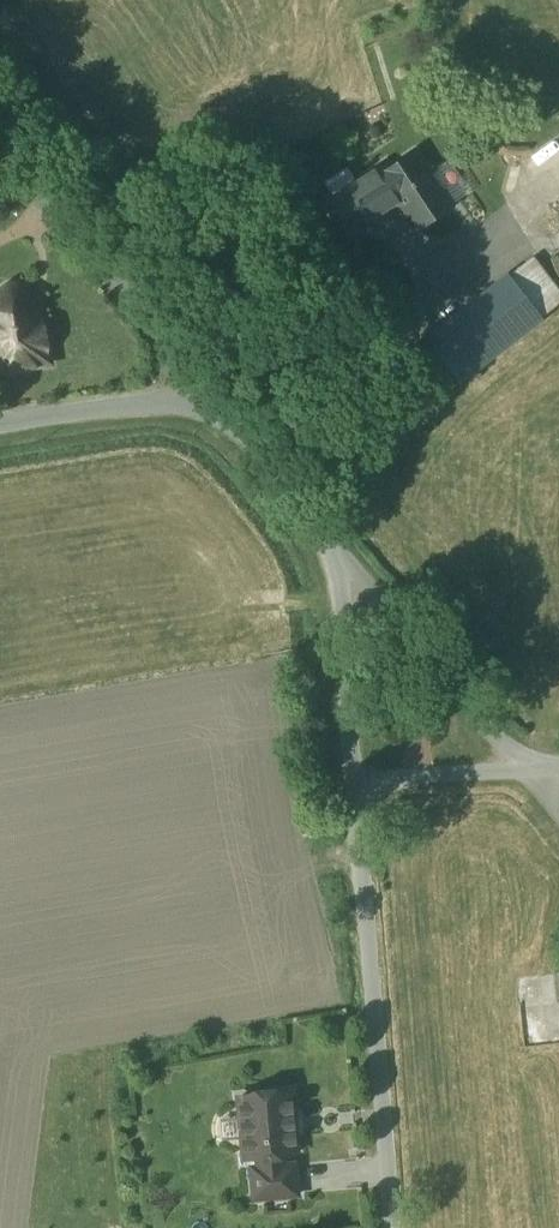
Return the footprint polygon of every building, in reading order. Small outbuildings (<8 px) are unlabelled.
[(423,129),(326,194),(350,233),(388,207),(407,235),(468,193),(423,129)] [(409,339),(448,387),(556,300),(526,259),(501,280),(495,271),(409,339)] [(52,373),(39,303),(0,310),(0,382),(52,373)] [(291,1090),(227,1095),(232,1169),(247,1168),(289,1165),(297,1165),(291,1090)] [(289,1165),(247,1168),(249,1206),(291,1204),(289,1165)]
